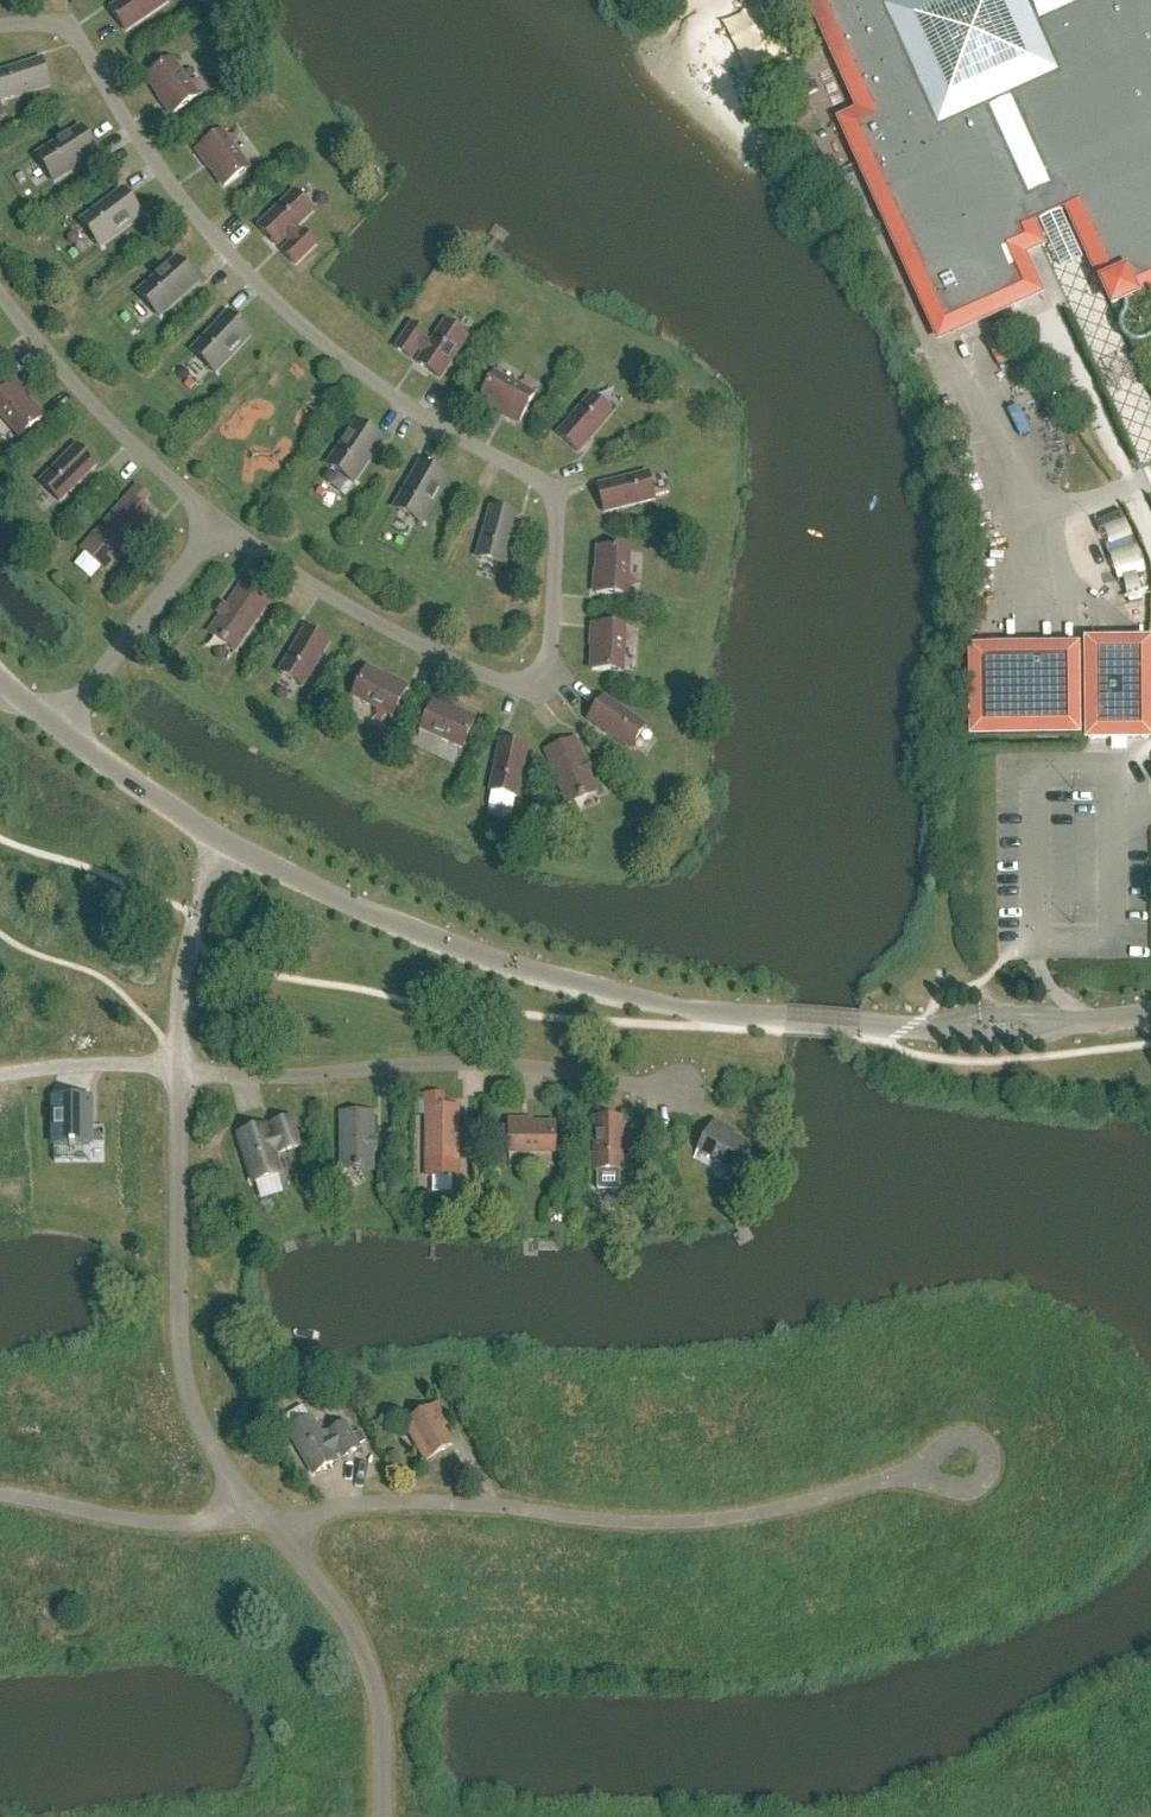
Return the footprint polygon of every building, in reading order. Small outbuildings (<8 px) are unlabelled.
[(167,0),(125,0),(111,10),(126,32),(169,2),(167,0)] [(861,114),(841,123),(877,202),(939,340),(985,319),(1040,295),(1022,256),(1041,247),(1032,227),(1042,222),(1046,230),(1062,223),(1058,215),(1068,210),(1112,308),(1116,306),(1150,290),(1150,0),(809,0),(861,114)] [(0,74),(0,98),(1,102),(51,86),(42,60),(0,74)] [(147,77),(173,115),(196,99),(183,80),(185,78),(172,60),(170,62),(169,61),(147,77)] [(37,156),(54,183),(78,168),(76,164),(95,151),(81,128),(37,156)] [(198,150),(225,188),(247,172),(247,171),(249,170),(237,151),(234,153),(221,134),(198,150)] [(295,193),(259,227),(278,247),(287,238),(292,244),(283,252),(296,265),(317,245),(304,232),(300,236),(294,231),(313,212),(295,193)] [(81,222),(100,247),(142,216),(125,195),(107,209),(104,205),(81,222)] [(138,294),(159,318),(181,299),(177,295),(195,279),(177,259),(138,294)] [(192,352),(215,374),(251,336),(232,317),(215,334),(212,331),(192,352)] [(412,325),(396,349),(411,360),(418,349),(425,354),(418,364),(440,379),(468,338),(446,323),(431,345),(424,341),(427,336),(412,325)] [(520,422),(533,398),(513,387),(514,384),(495,373),(493,376),(480,400),(520,422)] [(13,383),(0,395),(0,410),(8,419),(6,421),(21,438),(23,436),(44,418),(13,383)] [(612,414),(592,396),(558,436),(578,453),(612,414)] [(327,466),(354,484),(370,460),(366,458),(379,438),(357,423),(327,466)] [(96,465),(77,446),(41,483),(60,502),(96,465)] [(394,509),(422,525),(448,480),(424,466),(412,487),(408,484),(394,509)] [(604,513),(655,500),(648,474),(598,487),(604,513)] [(139,489),(138,488),(82,550),(83,551),(86,549),(107,568),(105,570),(106,571),(133,540),(136,543),(142,536),(139,534),(153,518),(141,507),(149,498),(139,489)] [(477,558),(503,566),(517,515),(491,508),(477,558)] [(599,549),(597,594),(624,596),(625,572),(628,572),(629,550),(626,550),(599,549)] [(224,611),(209,633),(236,651),(268,604),(242,586),(229,604),(226,602),(221,609),(224,611)] [(595,625),(592,671),(620,673),(620,672),(623,672),(624,650),(621,650),(622,627),(595,625)] [(306,629),(279,673),(303,687),(329,643),(306,629)] [(973,654),(974,735),(1075,734),(1075,727),(1089,727),(1089,740),(1116,740),(1122,740),(1149,740),(1149,707),(1149,703),(1148,646),(1140,646),(1088,647),(1088,672),(1075,672),(1075,653),(973,654)] [(395,714),(407,690),(366,669),(354,693),(353,696),(373,706),(374,704),(395,714)] [(604,698),(588,720),(631,750),(647,727),(604,698)] [(475,720),(433,702),(422,727),(444,736),(443,739),(463,748),(464,745),(475,720)] [(546,752),(567,805),(597,793),(587,768),(590,767),(587,758),(584,760),(576,740),(546,752)] [(501,741),(491,792),(517,798),(528,747),(501,741)] [(459,1175),(459,1164),(459,1143),(462,1143),(462,1133),(459,1133),(459,1107),(443,1107),(443,1095),(427,1095),(427,1107),(427,1164),(427,1175),(459,1175)] [(55,1146),(90,1146),(90,1099),(55,1099),(55,1146)] [(415,1116),(425,1116),(425,1103),(415,1103),(415,1116)] [(342,1170),(373,1170),(373,1149),(377,1149),(377,1140),(373,1140),(373,1113),(341,1113),(342,1170)] [(622,1171),(622,1119),(595,1119),(595,1171),(622,1171)] [(281,1153),(299,1147),(291,1120),(273,1125),(275,1131),(267,1133),(266,1128),(240,1135),(254,1183),(280,1175),(272,1149),(280,1147),(281,1153)] [(555,1124),(510,1124),(510,1152),(556,1151),(555,1124)] [(739,1171),(753,1147),(713,1124),(700,1148),(739,1171)] [(413,1425),(407,1428),(426,1461),(452,1446),(443,1429),(448,1426),(436,1406),(410,1421),(413,1425)] [(312,1419),(289,1432),(314,1475),(337,1461),(334,1457),(341,1453),(344,1458),(360,1448),(346,1424),(330,1433),(332,1438),(326,1442),(312,1419)]
